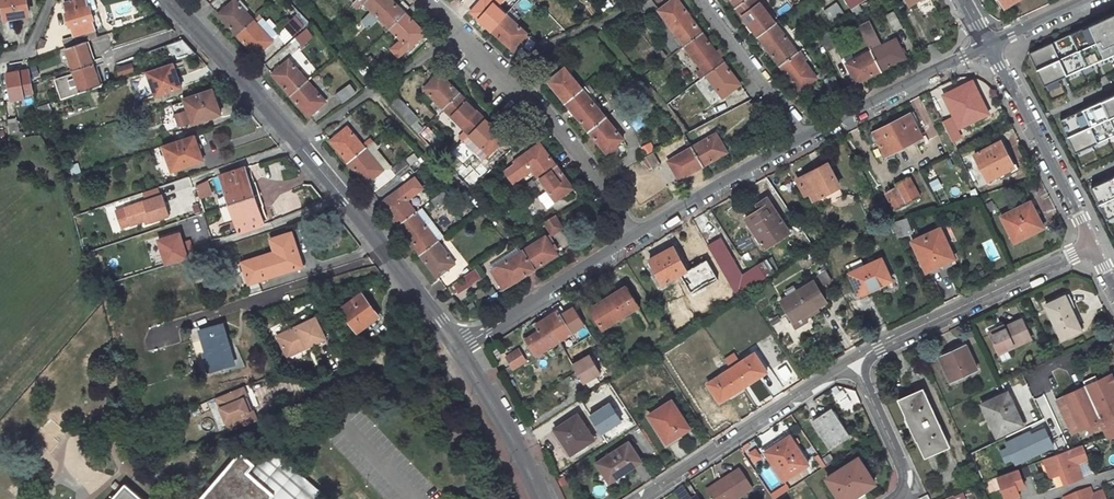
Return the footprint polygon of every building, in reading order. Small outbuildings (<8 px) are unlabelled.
[(8,20),(30,16),(28,0),(5,0),(8,20)] [(90,22),(91,21),(87,7),(85,7),(83,0),(77,0),(64,4),(67,13),(64,14),(69,28),(71,27),(74,38),(63,41),(65,49),(86,42),(95,39),(90,22)] [(232,0),(231,0),(216,14),(234,34),(251,20),(232,0)] [(388,30),(403,13),(390,0),(365,0),(362,4),(388,30)] [(490,0),(480,0),(469,12),(490,29),(505,13),(490,0)] [(659,8),(685,43),(703,30),(681,0),(669,0),(659,8)] [(735,4),(757,33),(775,20),(760,0),(740,0),(735,4)] [(851,11),(858,5),(866,0),(844,0),(851,11)] [(821,10),(830,23),(844,14),(835,2),(821,10)] [(854,16),(862,10),(858,5),(851,11),(854,16)] [(892,11),(885,15),(893,29),(900,25),(892,11)] [(388,30),(408,49),(423,34),(403,13),(388,30)] [(512,48),(526,32),(505,13),(490,29),(512,48)] [(293,16),(283,25),(292,34),(302,25),(293,16)] [(1035,52),(1030,56),(1047,88),(1113,58),(1113,19),(1035,52)] [(254,56),(270,41),(251,20),(234,34),(254,56)] [(797,50),(775,20),(757,33),(779,62),(797,50)] [(881,45),(868,20),(856,26),(865,41),(870,50),(880,70),(905,57),(895,38),(881,45)] [(685,43),(707,73),(725,60),(703,30),(685,43)] [(830,31),(820,35),(826,50),(837,46),(830,31)] [(166,46),(175,62),(195,56),(181,40),(166,46)] [(43,51),(46,44),(41,41),(36,53),(43,51)] [(100,88),(86,42),(65,49),(80,95),(100,88)] [(796,85),(814,72),(797,50),(779,62),(796,85)] [(870,50),(846,62),(855,82),(880,70),(870,50)] [(369,82),(375,77),(359,58),(354,63),(362,71),(360,73),(369,82)] [(305,80),(286,59),(270,73),(289,94),(305,80)] [(707,73),(724,95),(741,82),(725,60),(707,73)] [(147,75),(154,97),(179,89),(171,66),(147,75)] [(565,66),(548,80),(565,101),(582,87),(565,66)] [(29,70),(7,74),(12,100),(22,99),(23,96),(34,93),(29,70)] [(439,72),(424,89),(443,108),(459,92),(439,72)] [(834,73),(826,77),(834,93),(841,89),(834,73)] [(308,115),(324,101),(305,80),(289,94),(308,115)] [(944,94),(953,112),(974,101),(982,98),(977,88),(975,90),(971,83),(966,85),(965,83),(944,94)] [(342,103),(355,93),(349,84),(335,94),(342,103)] [(606,116),(582,87),(565,101),(588,130),(606,116)] [(443,108),(469,134),(485,117),(459,92),(443,108)] [(190,125),(219,115),(215,103),(212,105),(208,93),(182,101),(190,125)] [(1060,120),(1077,159),(1113,143),(1113,97),(1060,120)] [(977,107),(985,104),(982,98),(974,101),(977,107)] [(397,99),(390,105),(408,126),(415,119),(397,99)] [(923,136),(910,112),(890,123),(903,147),(923,136)] [(606,116),(588,130),(606,152),(609,149),(612,152),(619,146),(616,143),(623,137),(606,116)] [(485,117),(469,134),(489,153),(505,137),(499,132),(503,129),(495,121),(492,124),(485,117)] [(942,121),(952,141),(961,136),(967,133),(959,117),(952,120),(951,117),(942,121)] [(890,123),(873,132),(886,155),(903,147),(890,123)] [(363,148),(346,126),(328,140),(346,162),(363,148)] [(42,129),(10,134),(11,140),(44,135),(42,129)] [(727,149),(716,130),(692,145),(703,163),(727,149)] [(194,152),(190,139),(163,148),(170,171),(201,161),(197,151),(194,152)] [(999,140),(974,153),(988,179),(1001,172),(1013,166),(999,140)] [(515,165),(505,172),(514,184),(533,170),(539,178),(556,165),(540,143),(513,163),(515,165)] [(692,145),(669,159),(680,177),(703,163),(692,145)] [(364,184),(381,170),(363,148),(346,162),(364,184)] [(646,155),(653,168),(661,163),(653,150),(646,155)] [(401,160),(390,169),(396,176),(407,167),(401,160)] [(838,186),(826,162),(798,176),(807,193),(811,191),(815,198),(838,186)] [(539,178),(555,200),(573,188),(556,165),(539,178)] [(1004,177),(1015,170),(1013,166),(1001,172),(1004,177)] [(228,206),(257,196),(258,196),(253,182),(251,183),(248,171),(243,173),(242,169),(218,177),(228,206)] [(1091,184),(1106,224),(1113,220),(1113,173),(1091,184)] [(897,209),(919,197),(907,176),(896,182),(897,185),(886,191),(897,209)] [(414,212),(405,200),(421,188),(413,178),(380,204),(397,225),(414,212)] [(532,179),(521,186),(523,189),(534,182),(534,181),(532,179)] [(194,182),(196,198),(209,196),(206,181),(194,182)] [(526,192),(536,184),(534,181),(534,182),(523,189),(526,192)] [(430,201),(435,208),(448,198),(443,191),(430,201)] [(265,226),(260,209),(262,209),(258,196),(257,196),(228,206),(233,222),(238,235),(265,226)] [(790,231),(766,197),(756,204),(759,208),(746,218),(767,247),(790,231)] [(119,210),(125,228),(138,223),(143,221),(144,225),(163,218),(156,198),(119,210)] [(997,208),(994,201),(989,203),(992,210),(997,208)] [(1017,244),(1048,229),(1042,219),(1043,218),(1044,217),(1045,215),(1044,213),(1043,212),(1041,211),(1039,212),(1034,202),(1004,216),(1017,244)] [(228,206),(217,210),(223,226),(233,222),(228,206)] [(421,207),(415,212),(436,241),(443,236),(421,207)] [(119,210),(110,214),(116,231),(125,228),(119,210)] [(436,241),(415,212),(414,212),(397,225),(418,254),(436,241)] [(544,221),(552,234),(563,228),(556,215),(544,221)] [(951,246),(953,245),(945,226),(943,228),(951,246)] [(943,228),(916,239),(924,258),(927,257),(932,270),(959,258),(953,245),(951,246),(943,228)] [(151,239),(160,266),(185,257),(176,231),(151,239)] [(272,252),(239,262),(246,283),(246,284),(249,283),(250,286),(243,289),(246,297),(261,293),(258,284),(267,281),(266,277),(305,265),(300,248),(295,249),(289,233),(268,239),(272,252)] [(546,237),(545,236),(522,251),(534,269),(557,255),(551,246),(555,244),(550,236),(546,237)] [(710,245),(740,296),(778,271),(783,268),(776,258),(744,277),(721,239),(710,245)] [(436,276),(453,263),(436,241),(418,254),(436,276)] [(672,247),(650,261),(663,285),(686,271),(672,247)] [(522,251),(491,270),(503,290),(534,269),(522,251)] [(894,279),(884,257),(866,264),(857,268),(855,263),(849,265),(860,293),(883,283),(894,279)] [(932,270),(935,274),(961,262),(959,258),(932,270)] [(866,264),(864,259),(855,263),(857,268),(866,264)] [(451,280),(457,293),(480,283),(474,270),(451,280)] [(817,280),(783,301),(796,322),(807,315),(829,301),(817,280)] [(883,283),(860,293),(862,297),(884,287),(883,283)] [(627,285),(590,308),(603,329),(631,311),(639,306),(640,305),(627,285)] [(360,295),(339,312),(356,335),(378,318),(360,295)] [(1046,306),(1060,339),(1079,331),(1070,310),(1073,308),(1068,296),(1046,306)] [(631,311),(645,331),(652,327),(639,306),(631,311)] [(574,332),(559,310),(546,318),(560,341),(574,332)] [(807,315),(796,322),(794,323),(798,329),(810,321),(807,315)] [(310,316),(273,336),(282,353),(301,343),(303,346),(321,336),(310,316)] [(996,352),(1030,337),(1021,317),(987,332),(996,352)] [(546,318),(537,324),(540,330),(526,340),(538,356),(560,341),(546,318)] [(207,370),(229,364),(223,342),(227,340),(221,323),(199,330),(206,352),(202,353),(207,370)] [(301,343),(282,353),(284,356),(303,346),(301,343)] [(965,345),(940,356),(950,381),(976,369),(965,345)] [(521,352),(508,359),(514,369),(527,362),(521,352)] [(603,373),(591,354),(575,364),(587,383),(603,373)] [(758,377),(766,371),(755,354),(732,369),(744,388),(759,378),(758,377)] [(732,369),(708,384),(719,401),(727,396),(728,398),(744,388),(732,369)] [(1111,372),(1097,378),(1086,384),(1084,385),(1100,419),(1101,418),(1107,432),(1113,429),(1113,378),(1111,372)] [(1083,380),(1086,384),(1097,378),(1095,374),(1083,380)] [(1071,431),(1100,419),(1084,385),(1056,398),(1071,431)] [(242,386),(238,387),(252,422),(255,421),(242,386)] [(844,412),(860,404),(850,386),(835,394),(844,412)] [(936,418),(922,386),(896,398),(910,430),(936,418)] [(238,387),(216,396),(229,431),(252,422),(238,387)] [(1006,392),(981,403),(995,435),(1020,424),(1006,392)] [(610,400),(589,414),(603,434),(624,421),(610,400)] [(690,428),(673,401),(651,415),(662,432),(668,442),(681,435),(690,428)] [(830,407),(811,419),(830,447),(849,434),(830,407)] [(578,414),(556,429),(571,454),(594,439),(578,414)] [(910,430),(922,456),(948,445),(936,418),(910,430)] [(1006,447),(999,451),(1005,463),(1013,460),(1015,464),(1054,447),(1045,427),(1032,433),(1030,430),(1004,442),(1006,447)] [(662,432),(658,434),(667,447),(682,437),(681,435),(668,442),(662,432)] [(768,457),(781,478),(806,462),(789,436),(779,442),(776,439),(772,442),(775,447),(765,454),(768,457)] [(1062,436),(1054,439),(1059,450),(1067,447),(1062,436)] [(775,447),(772,442),(758,451),(765,460),(768,457),(765,454),(775,447)] [(630,443),(597,464),(608,482),(641,461),(630,443)] [(1088,458),(1083,443),(1044,457),(1050,475),(1054,474),(1061,471),(1065,482),(1082,476),(1077,461),(1088,458)] [(276,490),(266,481),(287,456),(275,445),(259,463),(242,448),(197,498),(268,498),(276,490)] [(857,454),(826,475),(842,498),(862,484),(863,485),(874,478),(857,454)] [(286,498),(315,498),(324,489),(287,456),(266,481),(276,490),(286,498)] [(745,491),(742,486),(748,482),(738,467),(719,479),(721,483),(708,492),(712,498),(732,498),(745,491)] [(1022,484),(1016,467),(995,474),(1004,498),(1016,494),(1014,487),(1022,484)] [(1065,482),(1061,471),(1054,474),(1057,484),(1065,482)] [(108,498),(149,498),(126,479),(108,498)] [(865,488),(863,485),(862,484),(842,498),(843,498),(848,498),(865,488)] [(1088,487),(1093,498),(1097,497),(1093,486),(1088,487)] [(777,487),(768,493),(771,497),(780,491),(777,487)] [(1104,495),(1097,497),(1093,498),(1088,487),(1063,497),(1063,498),(1105,498),(1104,495)]
